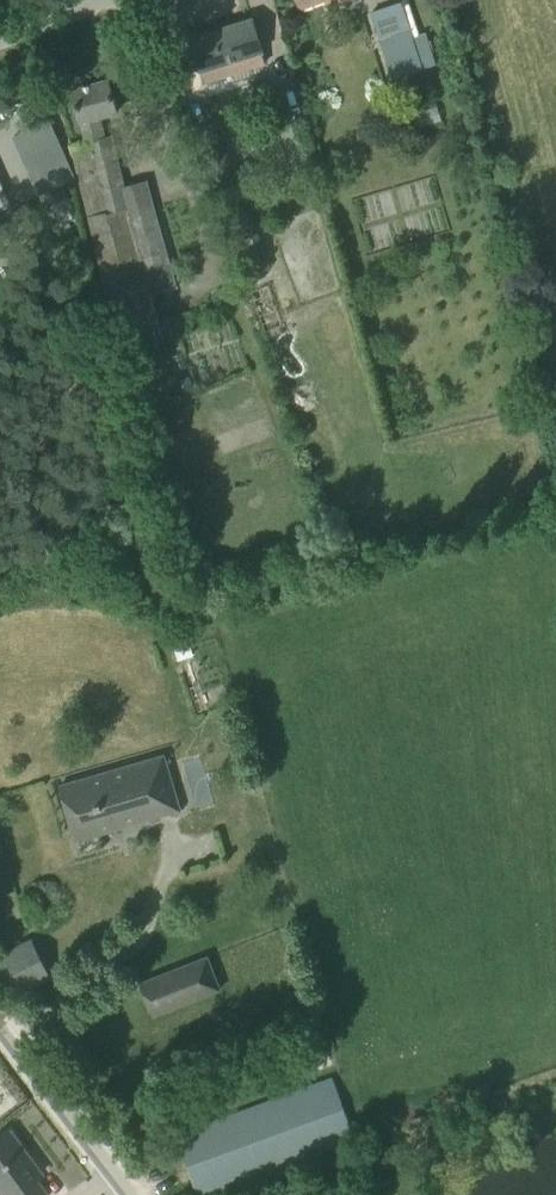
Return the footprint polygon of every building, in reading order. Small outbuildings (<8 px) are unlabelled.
[(299,8),(322,0),(296,0),(299,8)] [(371,10),(392,77),(437,62),(427,31),(412,36),(401,1),(371,10)] [(191,39),(205,81),(266,63),(252,19),(191,39)] [(100,117),(117,112),(108,80),(71,89),(85,140),(70,144),(119,347),(163,336),(178,332),(173,315),(159,319),(151,294),(176,286),(153,205),(130,212),(111,136),(105,137),(100,117)] [(38,195),(53,188),(75,179),(66,158),(56,163),(29,174),(38,195)] [(64,188),(51,194),(59,212),(72,206),(64,188)] [(98,834),(181,809),(165,755),(60,786),(76,840),(77,840),(75,833),(96,827),(98,834)] [(14,997),(51,979),(30,939),(0,954),(0,969),(14,997)] [(140,983),(153,1015),(206,994),(194,962),(140,983)] [(175,1135),(197,1194),(205,1194),(354,1141),(330,1075),(198,1126),(175,1135)] [(1,1187),(6,1194),(46,1194),(34,1179),(37,1177),(21,1156),(25,1153),(10,1132),(0,1139),(0,1187),(1,1187)]
